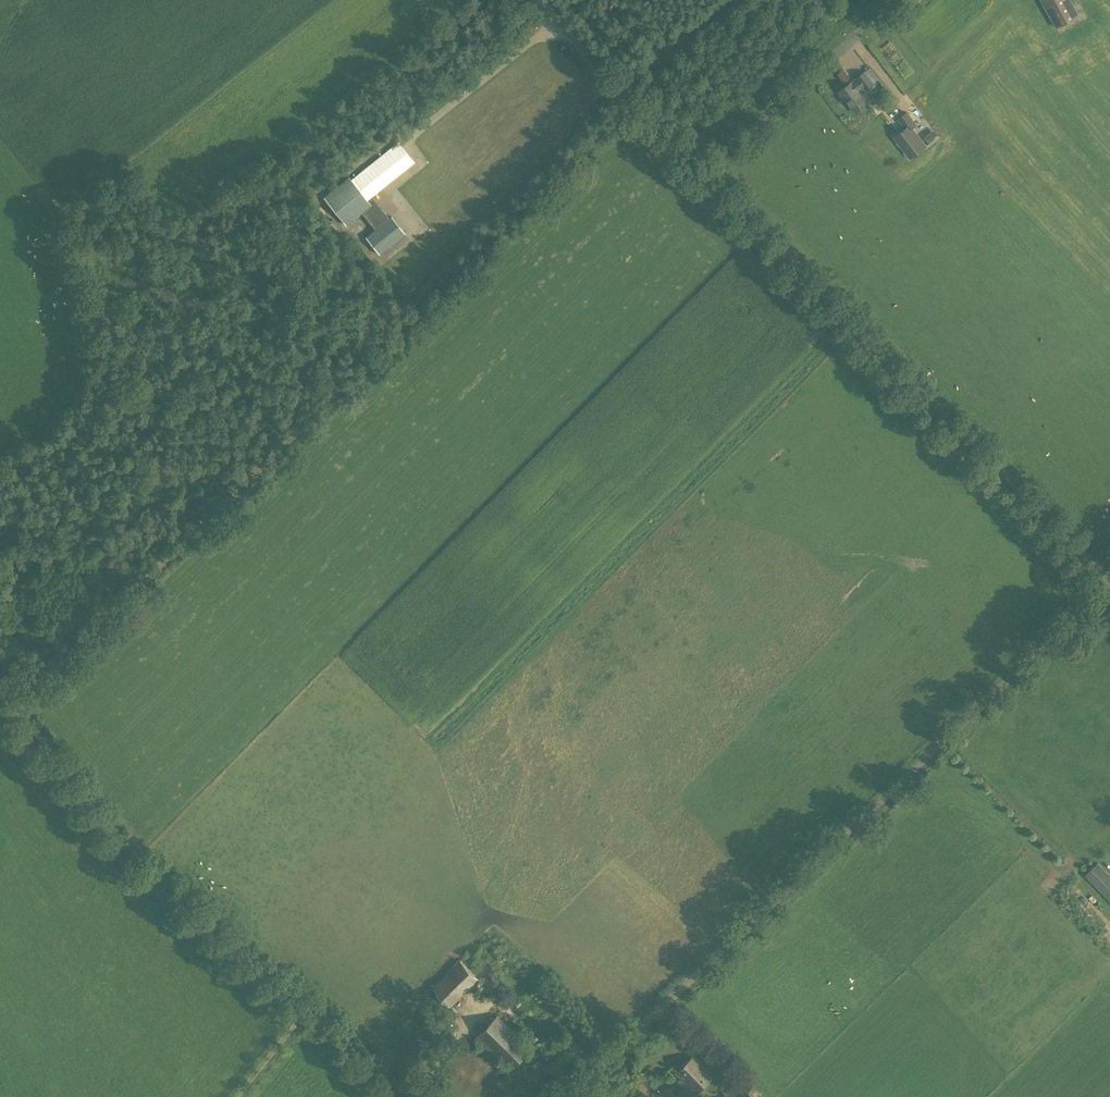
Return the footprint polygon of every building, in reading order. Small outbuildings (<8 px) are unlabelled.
[(1057,28),(1079,15),(1070,0),(1041,0),(1057,28)] [(842,80),(848,71),(841,67),(836,75),(842,80)] [(867,103),(859,91),(864,87),(866,89),(873,84),(864,73),(839,91),(855,112),(867,103)] [(910,158),(926,146),(912,128),(917,125),(907,111),(897,119),(905,128),(894,137),(910,158)] [(929,143),(933,140),(928,133),(924,137),(929,143)] [(346,225),(361,212),(375,229),(366,237),(380,254),(405,233),(391,216),(386,220),(372,203),(371,204),(349,177),(324,197),(346,225)] [(1097,862),(1084,875),(1109,902),(1109,875),(1097,862)] [(451,1007),(479,979),(460,959),(431,987),(451,1007)] [(435,1038),(451,1021),(437,1007),(421,1023),(435,1038)] [(511,1067),(529,1049),(497,1016),(478,1034),(472,1040),(490,1058),(496,1052),(511,1067)] [(692,1096),(713,1076),(693,1055),(676,1072),(676,1073),(680,1077),(676,1081),(692,1096)] [(754,1087),(744,1096),(764,1096),(754,1087)]
